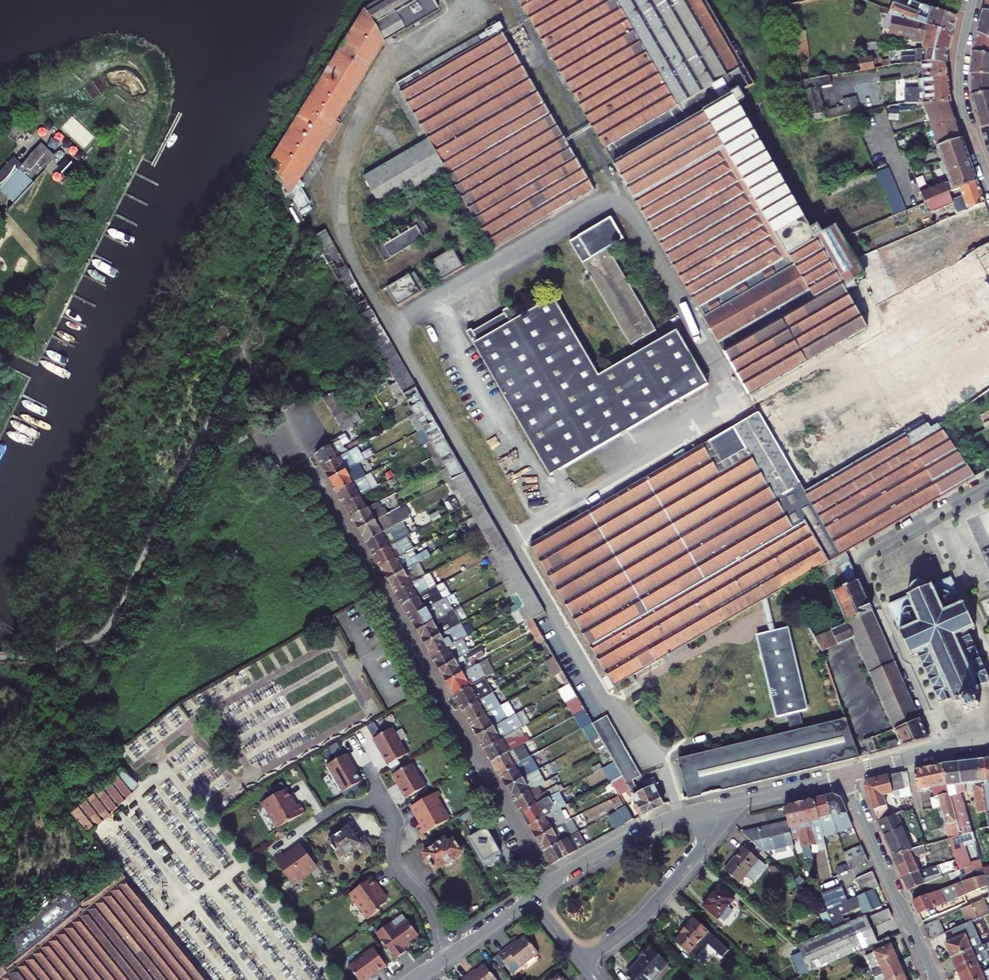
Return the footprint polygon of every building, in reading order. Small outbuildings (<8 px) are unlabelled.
[(388,49),(444,18),(433,0),(390,0),(392,3),(370,16),(369,15),(369,16),(370,17),(337,70),(334,70),(332,73),(334,74),(332,78),(328,76),(319,90),(323,92),(305,121),(303,120),(300,126),(301,127),(292,142),(291,141),(290,142),(291,143),(276,167),(303,216),(316,209),(305,189),(388,49)] [(812,237),(740,113),(749,106),(745,100),(759,91),(706,0),(518,0),(521,6),(518,8),(522,14),(525,12),(566,82),(562,84),(567,93),(571,91),(582,110),(578,113),(587,128),(591,126),(600,142),(596,144),(605,158),(608,156),(694,302),(691,304),(696,314),(700,312),(750,400),(867,332),(847,297),(857,290),(855,286),(863,281),(836,233),(823,240),(818,233),(812,237)] [(912,23),(950,37),(954,20),(937,14),(921,8),(919,15),(892,6),(889,13),(884,13),(882,19),(890,20),(912,23)] [(912,23),(890,20),(888,33),(908,36),(908,42),(923,45),(922,52),(925,52),(946,55),(947,51),(951,37),(950,37),(912,23)] [(598,200),(501,33),(400,91),(433,147),(367,185),(384,216),(450,178),(460,194),(451,199),(470,232),(478,227),(497,259),(598,200)] [(982,42),(977,60),(988,63),(988,45),(982,42)] [(924,58),(900,62),(901,70),(920,67),(926,66),(941,67),(941,69),(944,70),(945,59),(946,55),(925,52),(924,58)] [(977,60),(976,83),(988,83),(988,63),(977,60)] [(872,61),(858,63),(860,76),(874,73),(872,61)] [(926,66),(920,67),(920,78),(917,78),(917,83),(921,83),(921,81),(945,81),(944,74),(944,70),(941,69),(941,67),(926,66)] [(811,84),(800,86),(801,91),(803,95),(818,92),(830,89),(828,81),(811,83),(811,84)] [(949,105),(945,81),(921,81),(921,83),(917,83),(916,83),(917,90),(921,90),(921,97),(907,98),(907,105),(917,105),(949,105)] [(976,83),(975,103),(988,101),(988,83),(976,83)] [(824,115),(818,92),(803,95),(809,121),(824,118),(824,115)] [(844,110),(846,119),(862,115),(858,100),(843,104),(844,110)] [(975,103),(985,136),(988,135),(988,101),(975,103)] [(949,105),(917,105),(934,151),(959,141),(951,121),(949,105)] [(824,115),(824,118),(826,124),(846,119),(844,110),(824,115)] [(974,184),(959,141),(934,151),(933,152),(947,187),(943,189),(942,185),(920,194),(924,206),(928,204),(947,196),(957,192),(974,184)] [(21,166),(17,170),(33,185),(55,160),(40,146),(21,166)] [(0,173),(0,201),(9,210),(33,185),(17,170),(21,166),(13,159),(0,173)] [(887,170),(873,175),(892,219),(905,214),(887,170)] [(974,184),(957,192),(965,213),(982,206),(974,184)] [(947,196),(928,204),(932,213),(951,205),(947,196)] [(934,221),(936,226),(944,223),(955,218),(953,213),(934,221)] [(428,223),(379,251),(389,268),(438,240),(428,223)] [(614,227),(583,245),(595,267),(586,272),(633,355),(659,340),(612,257),(627,249),(614,227)] [(332,235),(319,242),(383,356),(425,430),(431,442),(533,622),(546,615),(332,235)] [(884,325),(888,332),(931,415),(803,490),(761,418),(533,548),(614,690),(781,591),(788,587),(827,565),(844,554),(972,479),(946,439),(938,426),(961,410),(988,389),(988,388),(988,246),(978,251),(978,252),(946,271),(945,271),(898,297),(877,309),(884,325)] [(879,252),(856,261),(863,281),(877,309),(898,297),(879,252)] [(456,259),(434,271),(445,290),(467,277),(456,259)] [(413,283),(390,296),(401,315),(424,302),(413,283)] [(477,336),(472,339),(555,482),(712,392),(681,338),(602,384),(557,306),(520,327),(513,315),(508,318),(511,324),(480,341),(477,336)] [(374,369),(361,376),(369,389),(381,382),(374,369)] [(344,403),(351,416),(374,402),(368,391),(344,403)] [(324,404),(342,438),(355,431),(336,397),(324,404)] [(431,442),(425,430),(417,435),(423,446),(431,442)] [(244,436),(233,442),(236,447),(247,441),(244,436)] [(335,456),(332,450),(315,460),(323,473),(343,462),(339,454),(335,456)] [(357,455),(343,462),(323,473),(329,485),(346,476),(350,474),(349,472),(352,470),(353,472),(363,466),(357,455)] [(346,476),(329,485),(336,498),(357,486),(352,478),(349,480),(346,476)] [(357,486),(336,498),(343,511),(361,501),(364,499),(363,497),(366,495),(367,498),(377,492),(370,479),(357,486)] [(361,501),(343,511),(350,523),(368,514),(371,512),(366,503),(363,505),(361,501)] [(368,514),(350,523),(357,536),(375,526),(379,524),(376,519),(372,521),(368,514)] [(375,526),(357,536),(364,548),(382,539),(375,526)] [(382,539),(364,548),(371,561),(389,551),(393,549),(388,541),(385,543),(382,539)] [(389,551),(371,561),(379,573),(399,562),(395,554),(391,555),(389,551)] [(844,554),(827,565),(830,572),(833,571),(841,589),(831,593),(845,625),(870,614),(844,554)] [(399,562),(379,573),(385,585),(403,576),(406,574),(405,573),(407,571),(408,573),(428,562),(424,556),(407,565),(404,559),(399,562)] [(403,576),(385,585),(393,599),(413,587),(408,578),(405,580),(403,576)] [(909,593),(911,594),(911,600),(892,608),(891,607),(888,608),(889,609),(887,610),(888,612),(890,612),(902,638),(900,639),(901,642),(903,641),(910,656),(908,657),(909,660),(911,659),(911,661),(913,660),(913,658),(917,656),(921,665),(919,666),(920,668),(922,667),(925,673),(923,674),(924,677),(926,676),(929,683),(927,684),(928,686),(930,685),(934,694),(932,695),(933,697),(935,697),(939,705),(937,706),(938,708),(940,707),(941,709),(943,708),(942,706),(954,701),(956,707),(961,705),(964,713),(963,714),(964,716),(966,715),(967,717),(969,716),(968,714),(976,711),(977,713),(979,712),(979,710),(980,709),(979,707),(977,707),(974,699),(979,697),(976,691),(986,687),(987,689),(988,688),(988,686),(988,682),(988,683),(984,675),(986,674),(985,672),(983,673),(980,664),(981,664),(981,661),(979,662),(976,655),(977,654),(976,652),(975,653),(972,646),(973,645),(972,643),(971,644),(967,635),(972,632),(973,634),(976,633),(975,631),(976,631),(975,629),(974,629),(966,613),(968,612),(967,610),(965,610),(954,584),(955,584),(954,581),(952,581),(951,580),(949,581),(950,582),(930,591),(926,588),(927,587),(924,585),(923,587),(921,586),(919,587),(916,587),(915,589),(913,590),(912,592),(910,591),(909,593)] [(413,587),(393,599),(399,611),(420,600),(419,598),(422,596),(423,598),(432,593),(425,581),(413,587)] [(790,590),(788,587),(781,591),(791,607),(794,605),(786,592),(790,590)] [(420,600),(399,611),(406,623),(439,605),(432,593),(423,598),(422,596),(419,598),(420,600)] [(439,605),(406,623),(414,636),(431,627),(449,616),(442,603),(439,605)] [(917,721),(870,614),(845,625),(810,639),(818,652),(851,639),(891,731),(917,721)] [(431,627),(414,636),(421,649),(441,638),(437,630),(434,632),(431,627)] [(784,631),(752,639),(772,718),(784,715),(789,732),(678,760),(689,800),(856,758),(851,743),(848,733),(843,718),(799,729),(795,712),(803,710),(784,631)] [(441,638),(421,649),(428,662),(445,653),(449,651),(441,638)] [(445,653),(428,662),(435,675),(455,663),(451,655),(448,657),(445,653)] [(455,663),(435,675),(443,689),(460,679),(463,677),(455,663)] [(460,679),(443,689),(450,702),(471,690),(466,682),(463,684),(460,679)] [(471,690),(450,702),(458,716),(479,705),(478,703),(480,702),(481,703),(491,698),(483,683),(471,690)] [(479,705),(458,716),(465,729),(482,719),(499,710),(492,697),(491,698),(481,703),(480,702),(478,703),(479,705)] [(482,719),(465,729),(472,741),(492,729),(488,722),(485,723),(482,719)] [(891,731),(894,737),(882,740),(885,751),(925,740),(917,721),(891,731)] [(492,729),(472,741),(479,754),(500,743),(492,729)] [(858,730),(848,733),(851,743),(861,740),(858,730)] [(378,758),(384,769),(404,758),(390,732),(370,743),(379,758),(378,758)] [(500,743),(479,754),(486,767),(507,755),(506,753),(508,752),(509,754),(523,746),(516,734),(500,743)] [(876,753),(870,737),(861,740),(866,756),(876,753)] [(619,739),(603,747),(625,786),(632,782),(641,777),(619,739)] [(866,756),(861,740),(851,743),(856,758),(866,756)] [(338,741),(331,746),(335,752),(343,748),(338,741)] [(507,755),(486,767),(494,780),(515,768),(507,755)] [(344,758),(323,769),(338,796),(359,785),(344,758)] [(983,759),(977,760),(981,785),(984,784),(983,780),(986,780),(983,759)] [(958,763),(961,785),(972,783),(974,790),(976,803),(979,803),(980,808),(977,808),(980,829),(987,827),(985,815),(981,785),(977,760),(958,763)] [(515,768),(494,780),(500,792),(524,779),(533,774),(526,761),(515,768)] [(110,762),(69,809),(94,841),(140,790),(110,762)] [(414,763),(393,774),(407,797),(428,786),(414,763)] [(958,763),(943,765),(947,789),(956,825),(959,835),(971,831),(965,807),(961,808),(957,793),(955,786),(960,785),(961,785),(958,763)] [(947,789),(943,765),(915,770),(919,790),(941,785),(943,794),(939,795),(948,827),(956,825),(947,789)] [(888,777),(892,791),(907,787),(903,773),(888,777)] [(888,777),(864,784),(879,822),(893,817),(884,795),(892,792),(892,791),(888,777)] [(524,779),(500,792),(508,805),(529,793),(542,786),(538,778),(526,784),(524,779)] [(981,785),(985,815),(988,814),(988,785),(988,784),(987,785),(986,780),(983,780),(984,784),(981,785)] [(639,794),(632,782),(625,786),(625,787),(636,806),(632,808),(637,819),(662,807),(653,789),(656,787),(653,782),(645,785),(647,790),(639,794)] [(960,785),(961,792),(974,790),(972,783),(961,785),(960,785)] [(257,805),(260,810),(263,808),(275,830),(303,815),(298,806),(293,808),(284,791),(257,805)] [(436,792),(412,806),(419,818),(421,816),(424,822),(422,823),(417,826),(422,835),(450,819),(442,805),(443,804),(439,797),(436,792)] [(529,793),(508,805),(515,818),(532,808),(536,806),(529,793)] [(829,798),(833,813),(838,811),(840,816),(843,815),(849,829),(855,826),(841,794),(829,798)] [(818,801),(823,821),(826,834),(832,831),(828,819),(835,818),(833,813),(829,798),(818,801)] [(818,801),(802,805),(813,846),(821,844),(817,826),(813,827),(812,824),(823,821),(818,801)] [(802,805),(788,808),(791,823),(793,828),(804,826),(805,829),(800,831),(805,848),(802,848),(805,859),(816,857),(813,846),(802,805)] [(615,812),(623,826),(632,822),(625,807),(615,812)] [(532,808),(515,818),(522,830),(543,819),(542,817),(538,810),(535,812),(532,808)] [(543,819),(522,830),(529,843),(564,823),(557,811),(548,816),(546,814),(544,815),(544,816),(542,817),(543,819)] [(607,817),(615,831),(623,826),(615,812),(607,817)] [(893,817),(879,822),(884,836),(886,841),(904,834),(897,816),(893,817)] [(564,823),(529,843),(537,857),(563,842),(572,837),(564,823)] [(791,823),(744,835),(763,852),(797,844),(793,828),(791,823)] [(485,827),(468,836),(482,862),(499,852),(485,827)] [(947,839),(960,873),(965,871),(967,876),(974,873),(982,869),(981,866),(972,870),(965,849),(975,845),(971,831),(959,835),(947,839)] [(346,833),(327,845),(339,861),(357,849),(346,833)] [(910,851),(904,834),(886,841),(893,856),(910,851)] [(448,843),(445,838),(424,853),(432,864),(430,865),(433,869),(435,868),(436,870),(445,864),(448,866),(454,861),(452,859),(461,853),(458,849),(460,847),(457,843),(456,844),(453,840),(448,843)] [(284,850),(276,857),(295,882),(302,877),(303,879),(313,872),(312,870),(319,864),(311,853),(315,850),(309,842),(305,845),(303,843),(293,851),(294,853),(289,857),(287,855),(284,850)] [(563,842),(537,857),(544,870),(558,861),(571,855),(563,842)] [(89,846),(88,848),(89,850),(90,852),(92,852),(94,852),(95,851),(96,850),(96,848),(96,847),(95,846),(94,845),(92,844),(91,844),(90,845),(89,846)] [(965,849),(972,870),(981,866),(975,845),(965,849)] [(864,846),(846,854),(852,872),(872,863),(864,846)] [(898,869),(914,862),(911,856),(925,851),(923,846),(910,851),(893,856),(898,869)] [(109,849),(100,856),(118,880),(84,905),(73,890),(13,935),(23,950),(0,968),(0,979),(209,979),(109,849)] [(763,861),(747,849),(729,872),(744,884),(763,861)] [(914,862),(898,869),(901,875),(904,880),(919,873),(914,862)] [(873,892),(883,888),(872,865),(855,872),(865,895),(873,892)] [(919,873),(904,880),(909,892),(924,885),(942,879),(937,868),(919,873)] [(962,878),(964,883),(984,876),(982,869),(974,873),(967,876),(967,877),(962,878)] [(914,903),(919,914),(933,907),(934,908),(969,896),(973,905),(986,900),(988,898),(988,878),(985,879),(984,876),(964,883),(964,884),(928,896),(914,903)] [(370,878),(348,894),(350,897),(349,899),(351,902),(354,903),(367,920),(379,911),(379,907),(386,903),(387,896),(383,895),(380,894),(375,888),(377,887),(370,878)] [(724,891),(708,909),(722,922),(738,903),(724,891)] [(865,895),(844,904),(844,906),(848,905),(848,908),(860,903),(865,915),(880,909),(876,901),(873,892),(865,895)] [(968,922),(972,921),(988,913),(988,908),(986,900),(973,905),(962,910),(968,923),(968,922)] [(862,908),(844,914),(847,921),(865,915),(862,908)] [(892,909),(872,917),(876,926),(896,917),(892,909)] [(828,936),(803,948),(808,960),(816,977),(876,950),(881,948),(871,928),(866,917),(827,934),(828,936)] [(377,932),(397,958),(407,949),(403,944),(418,933),(407,918),(395,928),(390,922),(377,932)] [(940,919),(924,926),(930,940),(946,933),(940,919)] [(688,937),(681,945),(700,964),(709,954),(703,948),(715,935),(700,920),(686,934),(688,937)] [(946,943),(953,958),(980,946),(983,945),(972,921),(968,922),(968,923),(952,930),(956,939),(946,943)] [(516,947),(515,945),(496,960),(511,979),(537,958),(523,941),(516,947)] [(953,958),(959,972),(979,963),(986,960),(983,953),(988,950),(988,942),(983,945),(980,946),(953,958)] [(864,979),(865,979),(900,965),(890,943),(881,948),(876,950),(879,955),(867,960),(871,971),(862,975),(864,979)] [(360,979),(366,979),(376,972),(377,973),(388,965),(374,946),(362,955),(364,956),(350,967),(360,979)] [(632,976),(636,979),(658,979),(670,966),(656,952),(653,954),(652,953),(646,958),(648,960),(632,976)] [(800,963),(807,979),(809,979),(816,977),(808,960),(800,963)] [(959,972),(962,979),(979,979),(988,976),(988,969),(982,972),(979,963),(959,972)] [(887,979),(904,979),(906,979),(900,965),(865,979),(887,979)] [(467,979),(491,979),(482,970),(473,977),(472,976),(467,979)]
